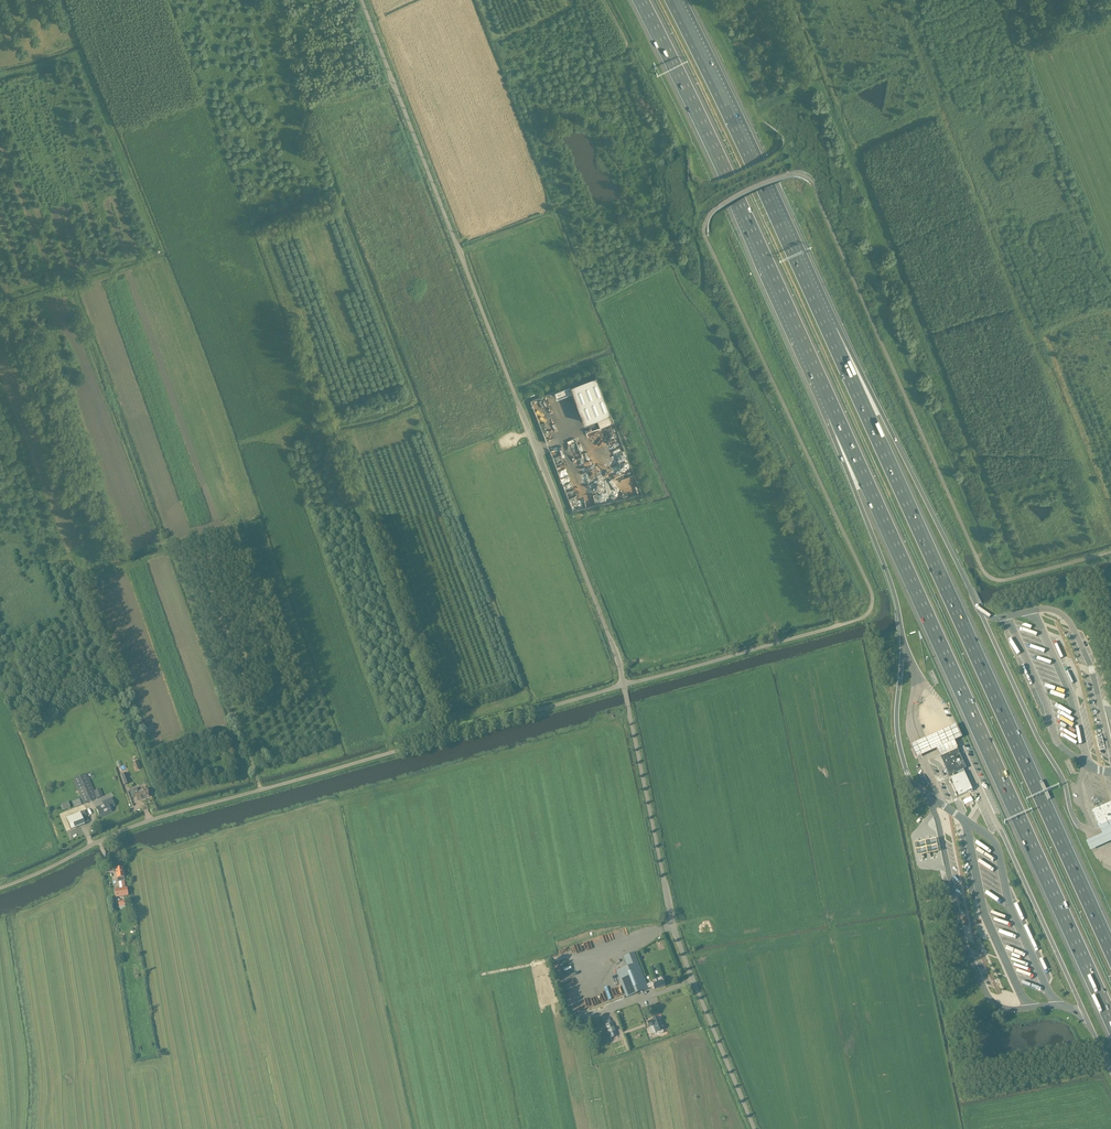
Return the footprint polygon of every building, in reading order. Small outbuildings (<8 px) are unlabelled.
[(381,84),(379,80),(369,84),(371,88),(381,84)] [(597,417),(600,426),(613,420),(596,375),(555,391),(557,396),(572,391),(584,422),(597,417)] [(536,412),(544,437),(547,436),(546,433),(549,432),(546,421),(547,421),(543,410),(536,412)] [(577,461),(581,467),(585,467),(586,470),(590,470),(592,469),(592,463),(590,463),(589,460),(589,457),(585,450),(584,450),(579,441),(576,441),(574,438),(568,442),(568,446),(577,463),(577,461)] [(551,452),(554,464),(563,462),(560,450),(551,452)] [(570,483),(571,482),(570,476),(563,477),(567,497),(573,495),(572,493),(570,483)] [(1025,634),(1024,637),(1039,642),(1040,639),(1025,634)] [(1069,715),(1070,712),(1057,705),(1056,707),(1069,715)] [(1067,731),(1063,737),(1074,744),(1078,737),(1072,734),(1074,731),(1061,723),(1059,726),(1067,731)] [(938,753),(939,755),(957,747),(956,745),(954,741),(957,739),(961,738),(956,726),(952,728),(947,730),(941,733),(935,736),(928,739),(924,741),(919,743),(915,745),(912,747),(917,757),(919,756),(923,754),(928,752),(932,750),(936,749),(938,753)] [(1099,752),(1105,750),(1101,736),(1096,738),(1099,752)] [(967,768),(957,747),(939,755),(948,777),(967,768)] [(951,781),(950,782),(952,785),(955,791),(955,793),(956,794),(955,794),(956,794),(956,795),(957,797),(973,790),(972,789),(970,783),(965,772),(960,774),(958,776),(950,779),(951,781)] [(121,775),(124,785),(130,783),(127,773),(121,775)] [(73,780),(84,804),(98,799),(87,774),(73,780)] [(147,790),(138,793),(137,788),(130,791),(133,798),(136,797),(138,801),(150,797),(147,790)] [(96,808),(100,817),(112,812),(110,808),(115,806),(112,798),(105,801),(106,804),(96,808)] [(79,799),(71,802),(74,808),(81,805),(79,799)] [(67,801),(60,805),(62,811),(70,808),(67,801)] [(1100,827),(1110,822),(1110,803),(1110,802),(1092,811),(1100,827)] [(81,814),(80,813),(80,812),(67,818),(72,830),(85,825),(85,824),(89,822),(85,812),(81,814)] [(1087,843),(1091,851),(1095,850),(1102,847),(1108,844),(1110,842),(1110,822),(1100,827),(1102,832),(1103,835),(1098,838),(1091,841),(1087,843)] [(117,869),(118,879),(121,878),(122,881),(125,881),(123,868),(117,869)] [(115,890),(116,898),(129,896),(127,888),(115,890)] [(991,893),(988,891),(985,894),(998,903),(1000,900),(991,893)] [(598,947),(624,938),(621,931),(596,940),(598,947)] [(620,1000),(648,989),(653,986),(655,990),(665,986),(662,979),(647,985),(634,953),(613,961),(617,972),(610,975),(620,1000)] [(565,963),(562,963),(562,960),(557,961),(559,974),(567,973),(565,963)] [(594,999),(596,1004),(609,999),(607,994),(594,999)] [(663,1030),(664,1030),(659,1017),(647,1022),(649,1028),(653,1026),(656,1033),(657,1033),(657,1034),(658,1034),(658,1035),(659,1035),(663,1033),(663,1032),(663,1031),(663,1030)] [(611,1038),(616,1036),(611,1023),(606,1025),(611,1038)]
